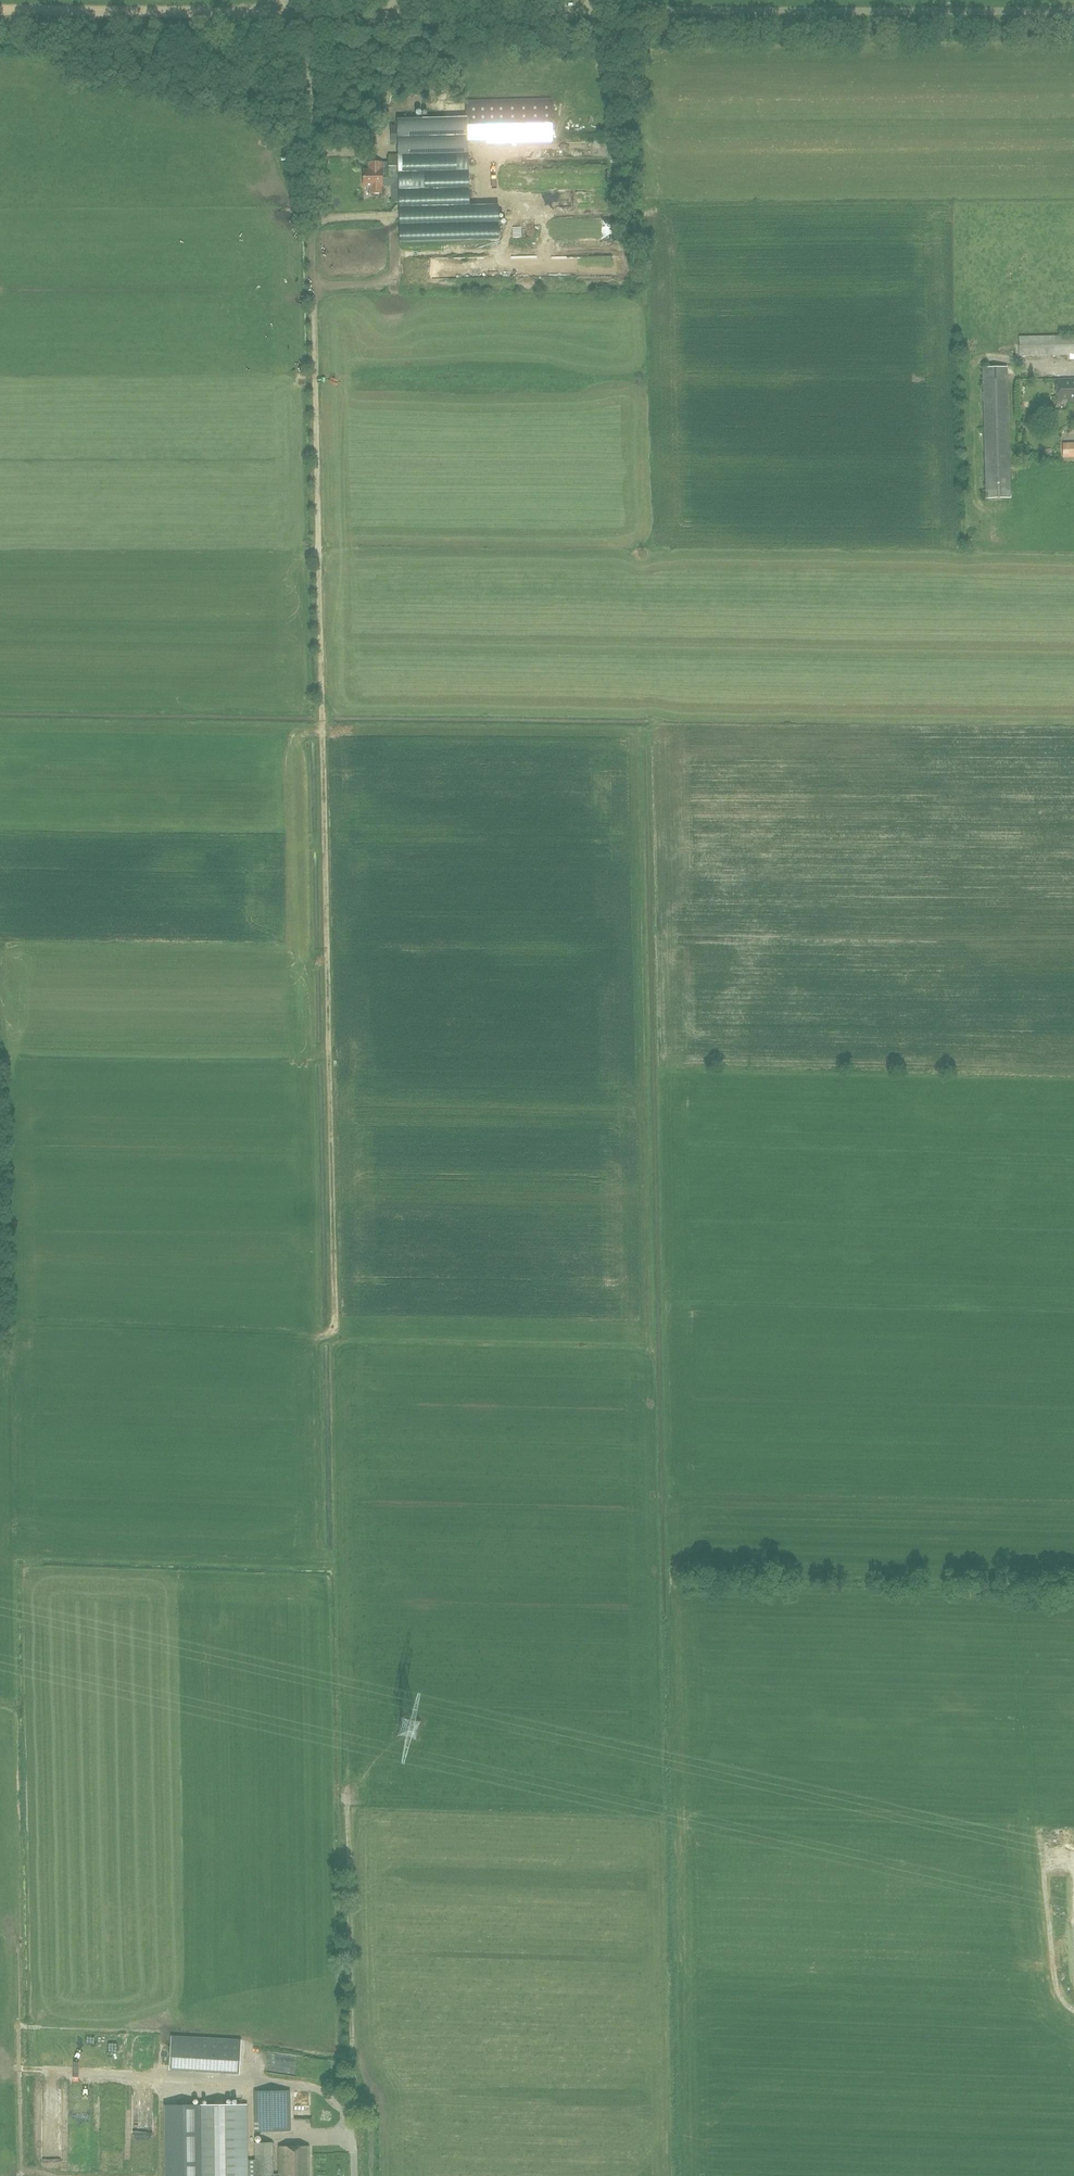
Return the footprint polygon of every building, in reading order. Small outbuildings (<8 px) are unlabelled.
[(467,145),(467,118),(397,119),(397,126),(398,143),(433,142),(433,146),(467,145)] [(498,209),(486,209),(468,209),(467,155),(388,156),(388,163),(382,163),(368,163),(368,170),(364,170),(364,187),(372,187),(373,194),(381,194),(381,187),(382,187),(382,179),(389,179),(399,179),(400,242),(486,241),(498,241),(498,209)] [(442,262),(434,262),(435,280),(443,280),(442,262)] [(1019,338),(1019,357),(1073,355),(1073,337),(1019,338)] [(1011,499),(1008,367),(982,368),(985,499),(1011,499)] [(1057,380),(1058,402),(1073,402),(1073,380),(1057,380)] [(1062,443),(1063,458),(1073,457),(1073,443),(1062,443)] [(1070,1839),(1070,1849),(1073,1849),(1073,1829),(1064,1830),(1064,1840),(1070,1839)] [(171,2036),(170,2062),(239,2066),(240,2040),(171,2036)] [(147,2055),(139,2055),(139,2066),(147,2066),(147,2055)] [(254,2091),(255,2131),(291,2131),(290,2091),(254,2091)] [(167,2105),(168,2175),(309,2175),(309,2146),(279,2146),(279,2174),(273,2174),(273,2142),(255,2142),(255,2160),(247,2160),(246,2104),(167,2105)] [(142,2144),(153,2144),(154,2121),(142,2121),(142,2144)] [(328,2167),(329,2154),(316,2154),(316,2167),(328,2167)]
